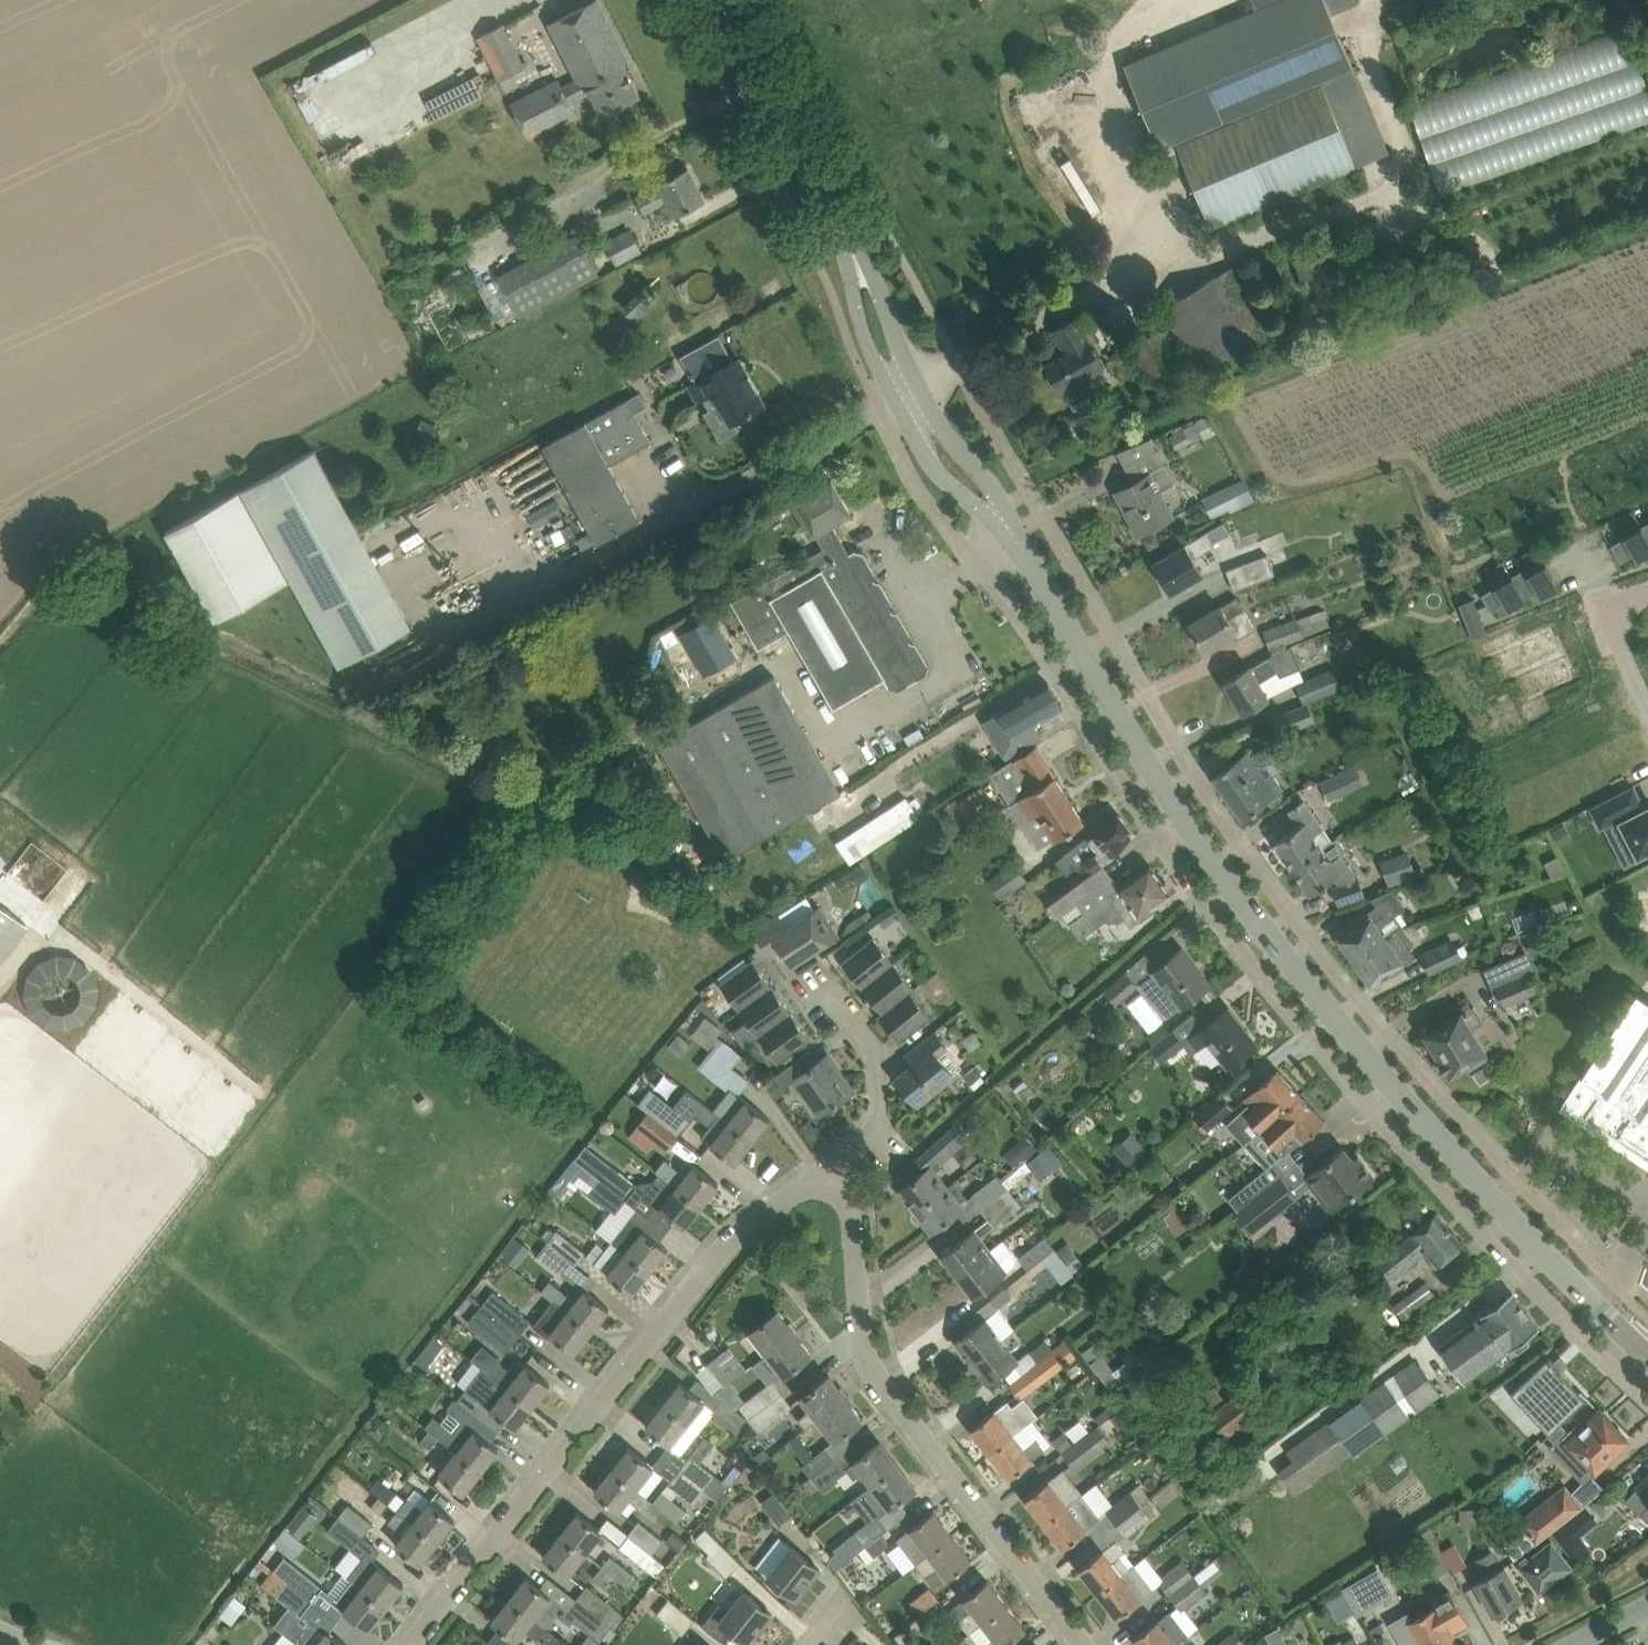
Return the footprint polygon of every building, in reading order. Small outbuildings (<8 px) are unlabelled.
[(561,88),(558,81),(511,105),(527,137),(575,113),(570,104),(590,93),(602,116),(640,96),(624,63),(629,60),(598,0),(594,0),(547,24),(576,80),(561,88)] [(1124,65),(1152,133),(1149,134),(1155,149),(1321,80),(1354,66),(1327,0),(1281,0),(1259,9),(1124,65)] [(1576,19),(1553,20),(1554,47),(1577,45),(1576,19)] [(476,37),(499,82),(523,70),(500,25),(476,37)] [(1437,198),(1647,124),(1647,89),(1627,30),(1406,108),(1437,198)] [(1321,80),(1155,149),(1164,171),(1183,163),(1211,228),(1357,167),(1321,80)] [(659,185),(635,197),(644,214),(668,202),(675,216),(704,201),(688,168),(658,183),(659,185)] [(615,262),(643,250),(632,226),(605,238),(615,262)] [(577,233),(498,276),(520,317),(599,274),(577,233)] [(1161,307),(1196,367),(1275,322),(1246,271),(1244,272),(1238,262),(1161,307)] [(1068,353),(1047,365),(1060,389),(1062,388),(1074,409),(1093,399),(1080,377),(1103,364),(1090,342),(1093,340),(1079,316),(1054,330),(1068,353)] [(1132,339),(1154,379),(1187,360),(1164,321),(1132,339)] [(694,383),(702,397),(714,391),(731,422),(764,404),(739,358),(694,383)] [(543,446),(597,544),(640,520),(610,465),(651,442),(627,399),(543,446)] [(1209,415),(1200,419),(1207,431),(1201,434),(1204,440),(1218,432),(1209,415)] [(1133,482),(1115,492),(1138,535),(1173,516),(1160,491),(1175,483),(1151,438),(1117,452),(1133,482)] [(312,447),(240,489),(340,664),(411,624),(312,447)] [(1201,496),(1210,515),(1226,507),(1228,510),(1232,508),(1231,505),(1235,503),(1237,507),(1253,499),(1241,476),(1201,496)] [(811,556),(810,556),(884,679),(886,677),(890,685),(902,687),(927,673),(929,663),(917,641),(910,640),(912,635),(899,611),(893,609),(895,604),(882,580),(875,579),(878,572),(865,550),(856,548),(853,550),(836,521),(851,512),(832,479),(791,504),(809,535),(813,533),(826,554),(814,561),(811,556)] [(215,623),(289,582),(239,493),(166,534),(215,623)] [(1193,558),(1212,547),(1211,544),(1230,533),(1224,522),(1154,562),(1171,592),(1202,574),(1193,558)] [(1610,545),(1621,562),(1633,555),(1637,560),(1647,553),(1647,536),(1641,525),(1610,545)] [(1224,567),(1232,588),(1274,571),(1265,550),(1224,567)] [(884,679),(810,556),(731,602),(758,649),(789,631),(834,708),(884,679)] [(1523,569),(1512,575),(1526,598),(1537,591),(1540,597),(1559,586),(1545,563),(1526,574),(1523,569)] [(1512,575),(1481,594),(1491,612),(1504,604),(1507,610),(1526,598),(1512,575)] [(1190,623),(1205,650),(1236,633),(1238,637),(1254,629),(1236,598),(1220,607),(1219,606),(1190,623)] [(1473,598),(1459,604),(1462,613),(1477,607),(1473,598)] [(1477,607),(1462,613),(1466,621),(1480,615),(1477,607)] [(1264,631),(1269,646),(1303,634),(1304,636),(1331,626),(1324,608),(1264,631)] [(724,610),(683,633),(705,672),(746,649),(724,610)] [(1480,615),(1466,621),(1469,630),(1484,624),(1480,615)] [(1484,624),(1469,630),(1472,638),(1487,632),(1487,631),(1484,625),(1484,624)] [(1250,666),(1224,682),(1243,713),(1269,697),(1295,683),(1304,680),(1299,669),(1300,668),(1301,668),(1299,665),(1291,644),(1267,653),(1268,656),(1251,666),(1250,666)] [(1304,680),(1295,683),(1302,701),(1307,699),(1307,700),(1342,686),(1337,674),(1334,667),(1304,680)] [(775,674),(657,742),(724,859),(841,791),(775,674)] [(494,678),(489,677),(483,681),(481,686),(485,691),(490,693),(494,692),(498,687),(498,682),(494,678)] [(982,720),(1005,759),(1042,737),(1034,723),(1063,707),(1048,681),(982,720)] [(1302,701),(1270,714),(1278,733),(1315,718),(1307,700),(1307,699),(1302,701)] [(1011,804),(1016,801),(1054,776),(1035,746),(1013,761),(1012,760),(992,773),(1011,804)] [(1213,775),(1244,817),(1284,788),(1274,773),(1265,778),(1246,751),(1213,775)] [(1054,776),(1016,801),(1028,820),(1037,813),(1054,840),(1083,821),(1054,776)] [(1332,776),(1320,782),(1328,800),(1340,794),(1332,776)] [(1647,854),(1647,808),(1645,810),(1642,806),(1643,805),(1633,786),(1591,808),(1601,828),(1604,826),(1614,844),(1628,836),(1640,858),(1647,854)] [(958,802),(965,813),(988,798),(980,787),(958,802)] [(906,796),(855,828),(869,850),(920,817),(906,796)] [(1275,842),(1292,867),(1332,840),(1337,837),(1336,834),(1330,838),(1323,827),(1304,800),(1289,810),(1299,825),(1275,842)] [(1063,911),(1063,912),(1110,873),(1102,863),(1118,851),(1116,849),(1131,837),(1126,831),(1130,827),(1119,813),(1090,836),(1088,835),(1075,845),(1067,851),(1078,865),(1086,876),(1082,878),(1081,876),(1053,896),(1051,894),(1044,900),(1055,916),(1061,912),(1063,911)] [(1332,840),(1292,867),(1310,893),(1335,876),(1340,884),(1333,887),(1338,903),(1364,893),(1359,878),(1358,878),(1340,851),(1345,848),(1337,837),(1332,840)] [(1380,861),(1389,888),(1417,878),(1408,852),(1380,861)] [(1558,855),(1544,863),(1552,877),(1565,870),(1558,855)] [(988,878),(1001,897),(1026,879),(1014,860),(988,878)] [(852,869),(860,882),(871,874),(862,861),(852,869)] [(1110,873),(1063,912),(1063,911),(1061,912),(1073,929),(1086,920),(1099,911),(1106,920),(1119,922),(1125,918),(1131,925),(1154,909),(1151,905),(1170,892),(1150,865),(1120,886),(1110,873)] [(697,890),(709,906),(716,900),(704,885),(697,890)] [(1339,936),(1355,959),(1385,939),(1375,924),(1385,917),(1387,919),(1404,907),(1391,889),(1372,898),(1378,906),(1355,922),(1356,924),(1339,936)] [(780,917),(756,933),(768,951),(779,944),(792,964),(837,935),(818,907),(815,909),(807,896),(778,914),(780,917)] [(31,924),(0,900),(0,964),(31,924)] [(1519,928),(1542,921),(1538,907),(1514,915),(1519,928)] [(874,919),(868,909),(854,918),(861,928),(874,919)] [(902,923),(893,912),(880,923),(889,934),(902,923)] [(1385,939),(1355,959),(1372,983),(1389,971),(1390,973),(1394,974),(1416,959),(1406,945),(1413,940),(1404,926),(1403,926),(1385,939)] [(1419,952),(1429,972),(1463,956),(1453,936),(1419,952)] [(842,962),(862,988),(893,963),(873,938),(842,962)] [(108,1009),(84,948),(18,974),(42,1035),(108,1009)] [(1182,949),(1138,983),(1165,1018),(1209,983),(1182,949)] [(720,983),(739,1010),(772,986),(753,960),(720,983)] [(862,988),(883,1013),(909,992),(914,988),(893,963),(862,988)] [(1531,970),(1491,987),(1499,1005),(1539,988),(1531,970)] [(1105,989),(1116,1001),(1118,1003),(1138,986),(1125,971),(1105,989)] [(739,1010),(758,1036),(791,1012),(772,986),(739,1010)] [(909,992),(883,1013),(878,1016),(899,1042),(929,1018),(909,992)] [(1636,992),(1559,1108),(1647,1167),(1647,999),(1636,992)] [(1426,1034),(1441,1059),(1440,1060),(1439,1061),(1438,1062),(1438,1063),(1438,1064),(1438,1066),(1438,1067),(1439,1068),(1439,1069),(1440,1070),(1442,1071),(1443,1071),(1444,1071),(1445,1071),(1447,1071),(1448,1070),(1450,1073),(1465,1064),(1471,1073),(1490,1061),(1484,1051),(1470,1028),(1483,1021),(1473,1005),(1461,1013),(1426,1034)] [(1256,1044),(1229,1009),(1184,1045),(1192,1055),(1209,1042),(1229,1066),(1256,1044)] [(791,1012),(758,1036),(777,1063),(810,1039),(791,1012)] [(1184,1045),(1172,1030),(1151,1046),(1163,1061),(1184,1045)] [(897,1078),(918,1103),(953,1075),(937,1055),(947,1046),(935,1031),(908,1052),(916,1063),(897,1078)] [(964,1038),(971,1049),(981,1042),(974,1031),(964,1038)] [(722,1038),(698,1067),(720,1084),(734,1067),(743,1055),(722,1038)] [(795,1078),(821,1113),(853,1090),(843,1076),(838,1079),(822,1057),(817,1061),(810,1050),(776,1075),(785,1086),(795,1078)] [(962,1075),(970,1084),(982,1074),(974,1065),(962,1075)] [(1261,1131),(1301,1095),(1277,1069),(1244,1099),(1252,1108),(1245,1114),(1261,1131)] [(655,1088),(643,1103),(681,1134),(694,1118),(675,1103),(655,1088)] [(731,1089),(729,1092),(728,1091),(714,1110),(717,1112),(753,1140),(770,1119),(746,1100),(746,1101),(731,1089)] [(1194,1116),(1205,1129),(1233,1107),(1222,1093),(1194,1116)] [(1301,1095),(1280,1114),(1260,1131),(1284,1156),(1308,1135),(1324,1120),(1301,1095)] [(716,1113),(700,1101),(692,1111),(708,1124),(700,1135),(735,1163),(753,1140),(717,1112),(716,1113)] [(1032,1113),(1048,1130),(1059,1119),(1043,1103),(1032,1113)] [(649,1112),(634,1130),(653,1145),(663,1154),(678,1136),(649,1112)] [(937,1140),(947,1151),(966,1134),(956,1123),(937,1140)] [(1113,1149),(1128,1166),(1147,1150),(1132,1132),(1113,1149)] [(1026,1163),(1040,1179),(1061,1159),(1048,1144),(1026,1163)] [(1290,1188),(1281,1175),(1268,1186),(1252,1199),(1267,1218),(1308,1185),(1329,1212),(1374,1176),(1358,1156),(1353,1160),(1343,1148),(1307,1176),(1306,1175),(1290,1188)] [(665,1159),(657,1170),(702,1205),(719,1184),(688,1159),(679,1170),(665,1159)] [(899,1190),(916,1211),(947,1186),(954,1181),(952,1179),(945,1184),(938,1175),(945,1170),(938,1160),(931,1166),(931,1165),(899,1190)] [(614,1163),(601,1179),(627,1199),(640,1183),(614,1163)] [(554,1188),(564,1196),(582,1172),(575,1167),(571,1172),(568,1169),(554,1188)] [(640,1183),(627,1199),(648,1215),(655,1205),(684,1228),(702,1205),(657,1170),(656,1170),(660,1173),(654,1181),(640,1183)] [(1268,1186),(1258,1174),(1242,1187),(1252,1199),(1268,1186)] [(947,1186),(916,1211),(932,1232),(957,1212),(964,1222),(981,1209),(980,1208),(1007,1187),(997,1175),(972,1194),(973,1195),(968,1199),(954,1181),(947,1186)] [(595,1185),(590,1193),(616,1214),(627,1199),(601,1179),(595,1185)] [(974,1228),(981,1236),(1021,1205),(1007,1187),(980,1208),(981,1209),(988,1218),(974,1228)] [(1372,1265),(1386,1282),(1425,1250),(1438,1265),(1464,1244),(1437,1212),(1411,1233),(1372,1265)] [(630,1219),(612,1241),(650,1270),(668,1248),(630,1219)] [(558,1228),(547,1242),(575,1264),(587,1249),(558,1228)] [(942,1255),(957,1275),(991,1249),(981,1236),(974,1228),(959,1240),(960,1241),(942,1255)] [(1028,1269),(1055,1249),(1046,1236),(1018,1256),(1028,1269)] [(991,1249),(957,1275),(973,1296),(1007,1270),(1014,1262),(1015,1256),(1002,1240),(991,1249)] [(612,1241),(595,1263),(633,1293),(650,1270),(612,1241)] [(1067,1241),(1056,1250),(1060,1256),(1073,1272),(1085,1263),(1067,1241)] [(575,1264),(547,1242),(539,1254),(567,1275),(575,1264)] [(1055,1249),(1042,1258),(1048,1266),(1060,1256),(1056,1250),(1055,1249)] [(550,1280),(541,1291),(553,1300),(592,1330),(609,1308),(585,1289),(576,1300),(550,1280)] [(1415,1313),(1412,1308),(1434,1292),(1425,1280),(1391,1305),(1403,1321),(1415,1313)] [(1005,1288),(979,1308),(986,1318),(998,1309),(1013,1297),(1005,1288)] [(494,1291),(482,1306),(520,1336),(531,1322),(494,1291)] [(1482,1314),(1438,1347),(1464,1382),(1539,1327),(1512,1291),(1482,1314)] [(574,1352),(592,1330),(553,1300),(533,1325),(548,1337),(551,1334),(574,1352)] [(520,1336),(482,1306),(473,1317),(485,1328),(483,1330),(508,1351),(520,1336)] [(749,1331),(767,1354),(795,1332),(778,1309),(749,1331)] [(986,1318),(956,1341),(972,1362),(1002,1338),(1014,1329),(998,1309),(986,1318)] [(713,1323),(705,1327),(710,1338),(718,1334),(713,1323)] [(795,1332),(767,1354),(784,1375),(812,1354),(795,1332)] [(1002,1338),(972,1362),(988,1382),(1002,1372),(1014,1363),(1022,1374),(1038,1362),(1030,1352),(1029,1350),(1018,1359),(1002,1338)] [(1046,1340),(1030,1352),(1038,1362),(1045,1357),(1054,1350),(1052,1349),(1046,1340)] [(1093,1344),(1081,1352),(1090,1363),(1100,1354),(1093,1344)] [(707,1363),(724,1386),(746,1370),(729,1347),(707,1363)] [(421,1353),(415,1360),(426,1368),(432,1359),(422,1352),(421,1353)] [(488,1355),(480,1365),(482,1367),(489,1372),(497,1362),(488,1355)] [(1011,1383),(1009,1384),(1020,1398),(1055,1371),(1045,1357),(1038,1362),(1022,1374),(1011,1383)] [(1552,1364),(1554,1361),(1550,1357),(1511,1394),(1549,1434),(1588,1397),(1581,1390),(1579,1392),(1552,1364)] [(519,1359),(501,1382),(532,1406),(550,1383),(519,1359)] [(1414,1359),(1287,1451),(1308,1479),(1350,1448),(1355,1454),(1439,1393),(1432,1383),(1414,1359)] [(506,1421),(515,1428),(532,1406),(501,1382),(489,1372),(482,1367),(458,1400),(498,1431),(506,1421)] [(810,1409),(818,1418),(846,1396),(829,1374),(800,1396),(810,1409)] [(1089,1378),(1083,1390),(1093,1396),(1100,1384),(1089,1378)] [(698,1379),(690,1389),(704,1400),(714,1408),(712,1412),(735,1431),(746,1417),(722,1398),(698,1379)] [(741,1405),(751,1418),(783,1393),(773,1380),(741,1405)] [(681,1382),(664,1403),(687,1422),(704,1400),(690,1389),(681,1382)] [(1199,1396),(1205,1405),(1209,1410),(1207,1411),(1225,1434),(1252,1413),(1234,1390),(1224,1399),(1213,1385),(1199,1396)] [(783,1393),(751,1418),(760,1431),(793,1406),(783,1393)] [(846,1396),(818,1418),(835,1441),(863,1419),(846,1396)] [(988,1415),(971,1428),(990,1453),(1014,1435),(1039,1416),(1025,1397),(1012,1406),(1008,1401),(996,1410),(996,1409),(988,1415)] [(450,1446),(458,1452),(481,1471),(499,1449),(490,1442),(498,1431),(458,1400),(457,1400),(457,1399),(454,1400),(448,1407),(449,1410),(450,1410),(441,1422),(434,1416),(425,1426),(429,1430),(438,1437),(439,1436),(450,1445),(450,1446)] [(664,1403),(646,1426),(669,1444),(681,1454),(699,1431),(687,1422),(664,1403)] [(1551,1444),(1585,1479),(1628,1439),(1600,1410),(1584,1425),(1580,1420),(1567,1433),(1565,1430),(1551,1444)] [(384,1420),(377,1415),(366,1429),(380,1440),(385,1433),(384,1420)] [(1068,1429),(1076,1439),(1090,1429),(1083,1419),(1068,1429)] [(1073,1444),(1062,1452),(1073,1467),(1109,1440),(1098,1425),(1073,1444)] [(430,1448),(438,1437),(429,1430),(421,1441),(430,1448)] [(1052,1439),(1062,1452),(1073,1444),(1063,1431),(1052,1439)] [(1014,1435),(990,1453),(1009,1477),(1033,1459),(1032,1457),(1044,1448),(1037,1438),(1024,1448),(1014,1435)] [(706,1437),(700,1445),(708,1452),(714,1444),(715,1444),(706,1437)] [(854,1462),(872,1485),(898,1465),(880,1441),(854,1462)] [(630,1447),(612,1468),(636,1487),(653,1465),(630,1447)] [(806,1462),(802,1465),(811,1477),(834,1459),(825,1448),(814,1456),(806,1462)] [(481,1471),(458,1452),(440,1474),(464,1493),(481,1471)] [(690,1457),(681,1469),(705,1489),(720,1501),(733,1485),(725,1478),(693,1453),(690,1457)] [(769,1459),(764,1460),(761,1465),(761,1471),(766,1474),(771,1473),(774,1469),(774,1463),(769,1459)] [(834,1459),(811,1477),(819,1487),(821,1490),(844,1473),(834,1459)] [(898,1465),(872,1485),(890,1508),(916,1488),(898,1465)] [(402,1476),(426,1495),(434,1486),(410,1467),(402,1476)] [(653,1520),(661,1509),(677,1521),(678,1520),(655,1502),(654,1501),(653,1503),(635,1488),(636,1487),(612,1468),(595,1491),(618,1509),(626,1498),(653,1520)] [(681,1469),(671,1482),(680,1490),(694,1502),(705,1489),(681,1469)] [(1025,1498),(1043,1522),(1068,1504),(1080,1494),(1070,1481),(1062,1471),(1049,1480),(1025,1498)] [(1640,1514),(1647,1506),(1647,1476),(1626,1500),(1640,1514)] [(811,1477),(804,1482),(812,1493),(819,1487),(811,1477)] [(380,1480),(372,1490),(378,1495),(386,1485),(380,1480)] [(386,1485),(378,1495),(388,1503),(396,1493),(386,1485)] [(1521,1520),(1538,1542),(1551,1532),(1552,1531),(1581,1508),(1565,1487),(1521,1520)] [(1105,1507),(1116,1521),(1140,1503),(1129,1489),(1105,1507)] [(665,1490),(655,1502),(678,1520),(679,1521),(689,1509),(674,1497),(665,1490)] [(762,1502),(779,1524),(791,1514),(774,1492),(762,1502)] [(1068,1504),(1043,1522),(1063,1547),(1087,1529),(1086,1528),(1099,1518),(1091,1507),(1091,1508),(1080,1494),(1068,1504)] [(388,1503),(378,1495),(369,1506),(379,1514),(388,1503)] [(410,1495),(398,1511),(437,1542),(455,1519),(431,1501),(426,1507),(410,1495)] [(305,1503),(288,1523),(302,1535),(319,1515),(305,1503)] [(1116,1521),(1125,1533),(1149,1515),(1140,1503),(1116,1521)] [(348,1504),(339,1516),(363,1535),(373,1523),(348,1504)] [(1458,1509),(1459,1527),(1476,1525),(1474,1507),(1458,1509)] [(1581,1508),(1552,1531),(1564,1546),(1579,1534),(1593,1524),(1581,1508)] [(916,1563),(928,1554),(953,1535),(934,1510),(897,1538),(916,1563)] [(437,1542),(398,1511),(391,1520),(406,1532),(396,1545),(420,1564),(437,1542)] [(578,1512),(561,1533),(584,1552),(601,1530),(600,1528),(578,1512)] [(854,1533),(864,1547),(890,1526),(881,1514),(854,1533)] [(345,1572),(344,1573),(386,1606),(404,1584),(380,1566),(381,1564),(355,1544),(363,1535),(339,1516),(329,1529),(353,1547),(338,1565),(345,1572)] [(601,1527),(600,1528),(601,1530),(621,1545),(629,1535),(608,1518),(601,1527)] [(640,1521),(629,1535),(652,1553),(663,1539),(640,1521)] [(709,1555),(728,1575),(742,1562),(707,1527),(697,1536),(712,1552),(709,1555)] [(1503,1545),(1513,1561),(1538,1542),(1526,1527),(1503,1545)] [(276,1540),(297,1556),(306,1544),(285,1528),(276,1540)] [(1415,1537),(1437,1576),(1450,1568),(1441,1551),(1436,1542),(1433,1543),(1426,1530),(1415,1537)] [(674,1531),(665,1542),(677,1551),(685,1540),(674,1531)] [(584,1552),(561,1533),(543,1556),(567,1574),(584,1552)] [(864,1547),(854,1533),(834,1549),(836,1552),(827,1559),(835,1569),(859,1551),(864,1547)] [(866,1545),(874,1556),(889,1545),(881,1534),(866,1545)] [(652,1553),(629,1535),(621,1545),(658,1574),(666,1564),(652,1553)] [(953,1535),(928,1554),(939,1567),(926,1577),(934,1587),(947,1577),(948,1577),(972,1559),(953,1535)] [(1079,1568),(1098,1592),(1135,1563),(1117,1540),(1103,1550),(1103,1549),(1079,1568)] [(1522,1566),(1540,1589),(1569,1566),(1551,1543),(1530,1560),(1527,1556),(1521,1561),(1524,1565),(1522,1566)] [(768,1575),(797,1598),(820,1569),(791,1546),(768,1575)] [(1476,1581),(1494,1614),(1522,1598),(1504,1566),(1500,1568),(1490,1551),(1476,1559),(1486,1576),(1476,1581)] [(290,1579),(288,1582),(312,1600),(323,1585),(286,1555),(276,1569),(290,1579)] [(1135,1563),(1098,1592),(1117,1617),(1142,1598),(1141,1597),(1153,1587),(1151,1586),(1157,1582),(1166,1593),(1191,1574),(1179,1558),(1159,1574),(1145,1556),(1135,1563)] [(603,1566),(612,1573),(629,1587),(637,1578),(610,1557),(603,1566)] [(1199,1571),(1206,1581),(1223,1569),(1216,1559),(1199,1571)] [(602,1586),(612,1573),(603,1566),(593,1579),(602,1586)] [(386,1606),(344,1573),(337,1582),(346,1589),(336,1600),(346,1609),(345,1610),(369,1628),(386,1606)] [(1168,1595),(1179,1610),(1206,1589),(1195,1574),(1168,1595)] [(527,1576),(509,1598),(547,1628),(564,1606),(527,1576)] [(1357,1579),(1342,1588),(1356,1612),(1372,1604),(1357,1579)] [(972,1609),(983,1623),(1007,1604),(988,1580),(964,1598),(965,1599),(952,1609),(959,1619),(972,1609)] [(312,1600),(288,1582),(278,1595),(302,1613),(312,1600)] [(588,1585),(577,1599),(612,1627),(623,1613),(588,1585)] [(930,1587),(911,1601),(920,1614),(939,1599),(930,1587)] [(1355,1611),(1342,1589),(1325,1598),(1338,1621),(1355,1611)] [(1389,1622),(1402,1644),(1437,1644),(1454,1636),(1452,1632),(1468,1623),(1449,1589),(1431,1599),(1435,1606),(1412,1619),(1408,1612),(1389,1622)] [(703,1624),(709,1629),(722,1639),(731,1628),(749,1643),(773,1614),(743,1591),(728,1609),(720,1603),(703,1624)] [(236,1597),(224,1614),(233,1621),(245,1603),(236,1597)] [(509,1598),(492,1620),(501,1628),(489,1642),(493,1644),(524,1644),(516,1638),(524,1628),(538,1639),(542,1634),(545,1637),(541,1642),(545,1644),(554,1644),(559,1639),(551,1632),(551,1631),(547,1628),(509,1598)] [(657,1613),(683,1634),(695,1619),(669,1598),(657,1613)] [(612,1627),(577,1599),(564,1615),(573,1622),(574,1620),(599,1640),(602,1637),(606,1640),(607,1639),(610,1641),(618,1631),(612,1627)] [(936,1604),(926,1612),(935,1624),(945,1616),(936,1604)] [(1007,1604),(983,1623),(994,1638),(985,1644),(1005,1644),(1026,1629),(1007,1604)] [(274,1624),(286,1633),(297,1641),(302,1644),(347,1644),(329,1631),(328,1631),(311,1619),(305,1626),(285,1610),(274,1624)] [(1133,1638),(1139,1644),(1174,1644),(1176,1644),(1189,1634),(1170,1610),(1158,1620),(1157,1619),(1133,1638)] [(1266,1633),(1268,1637),(1272,1644),(1287,1644),(1280,1631),(1278,1627),(1266,1633)] [(1244,1644),(1233,1630),(1212,1644),(1242,1644),(1244,1644)] [(599,1644),(586,1633),(578,1644),(598,1644),(599,1644)] [(1354,1636),(1343,1641),(1344,1644),(1359,1644),(1354,1636)]
